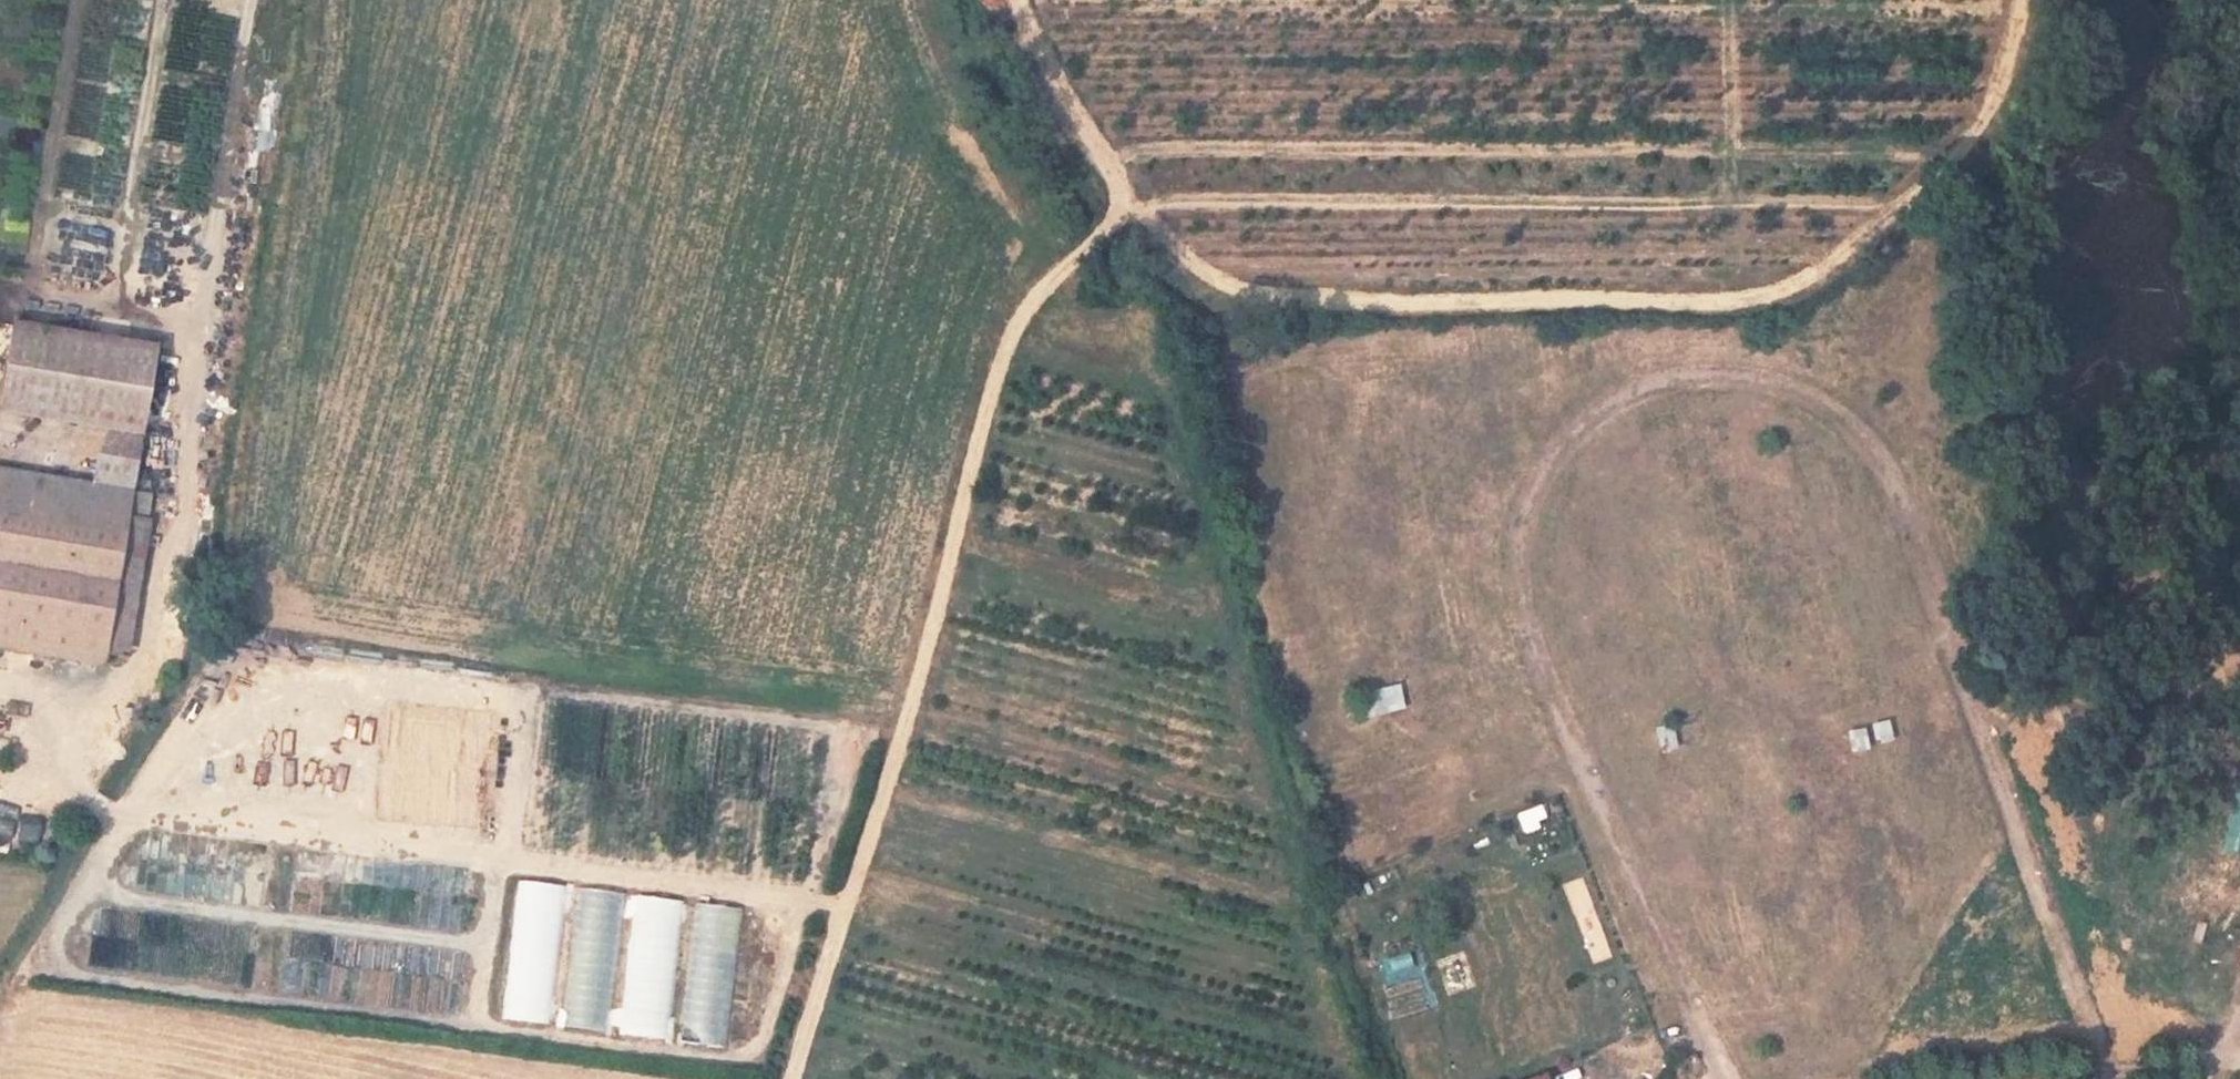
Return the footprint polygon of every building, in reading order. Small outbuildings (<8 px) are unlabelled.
[(110,490),(148,497),(158,439),(174,349),(28,327),(13,415),(120,434),(110,490)] [(3,493),(165,519),(168,500),(148,497),(110,490),(6,474),(3,493)] [(165,519),(3,493),(0,513),(0,654),(127,675),(148,528),(163,529),(165,519)] [(1371,717),(1408,708),(1401,683),(1365,692),(1371,717)] [(515,879),(502,1018),(553,1023),(565,884),(515,879)] [(608,1030),(625,892),(575,885),(557,1024),(608,1030)] [(667,1039),(685,900),(635,893),(618,1033),(667,1039)] [(728,1045),(741,907),(691,902),(677,1040),(728,1045)]
